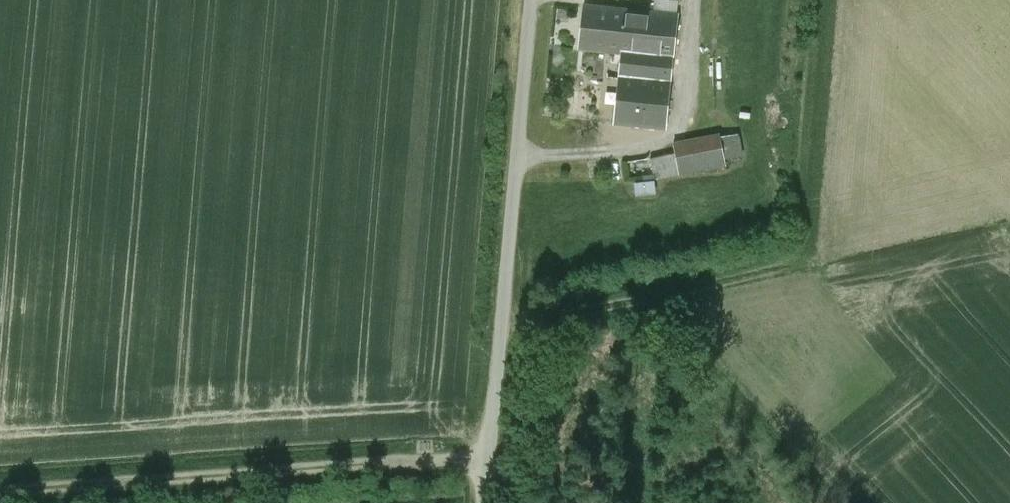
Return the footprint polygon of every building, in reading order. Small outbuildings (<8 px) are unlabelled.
[(677,16),(583,7),(579,47),(621,51),(614,123),(651,127),(665,128),(677,16)] [(651,127),(614,123),(612,136),(650,140),(651,127)] [(714,135),(673,144),(679,173),(725,164),(719,134),(714,135)] [(656,158),(631,159),(632,179),(657,178),(656,158)] [(659,180),(637,181),(638,194),(660,193),(659,180)]
